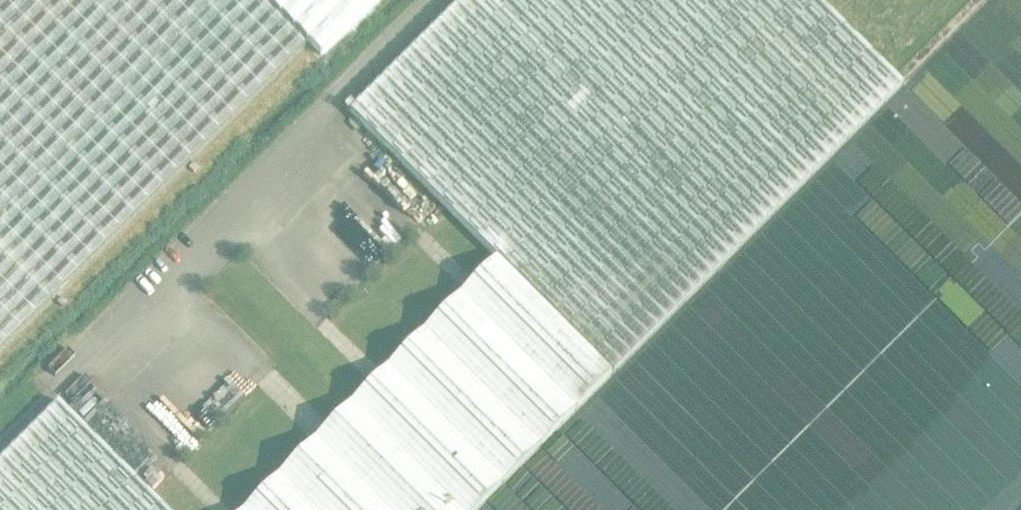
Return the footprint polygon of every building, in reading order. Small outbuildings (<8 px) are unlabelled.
[(305,49),(256,0),(0,0),(0,353),(305,49)] [(322,57),(379,0),(264,0),(322,57)] [(324,433),(400,509),(478,509),(903,86),(989,0),(464,0),(350,114),(496,260),(324,433)] [(60,404),(0,463),(0,509),(166,509),(60,404)] [(324,433),(246,509),(400,509),(324,433)]
